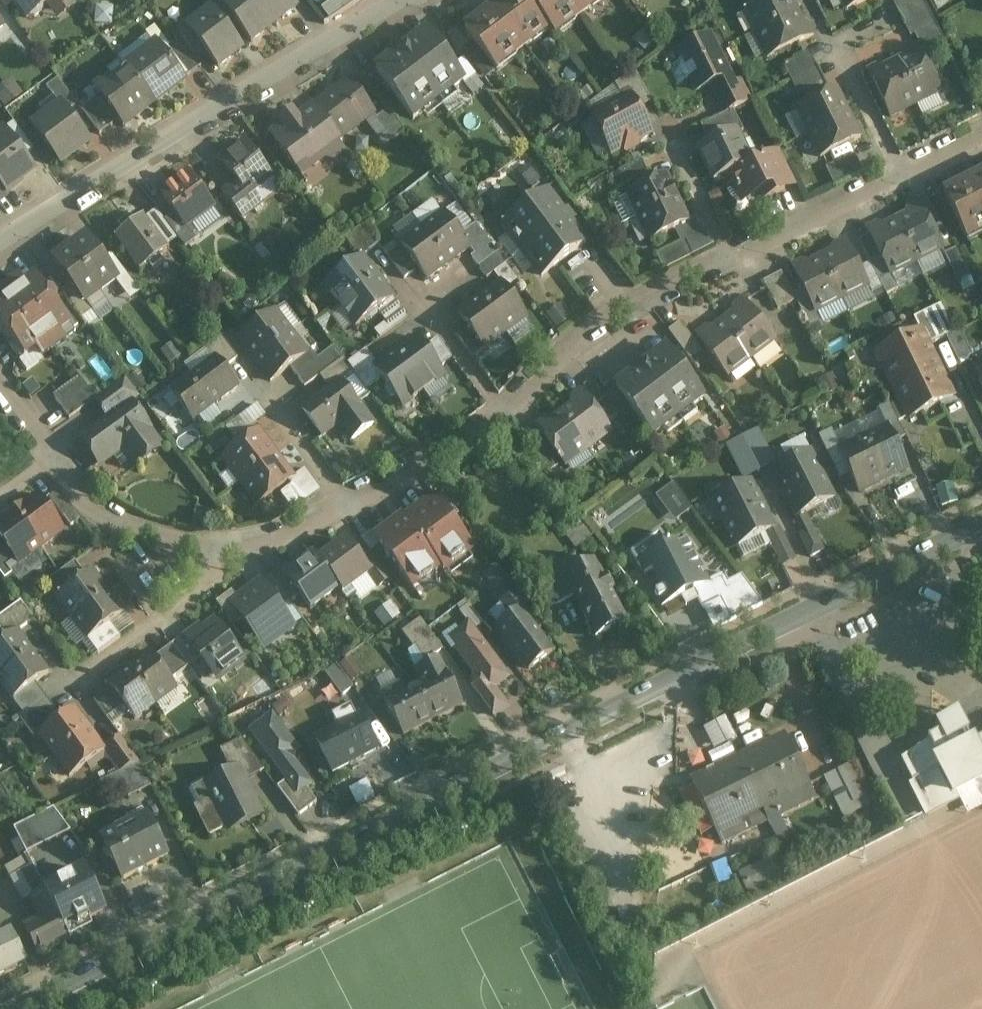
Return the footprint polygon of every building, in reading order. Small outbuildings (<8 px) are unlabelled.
[(27,18),(29,17),(34,18),(42,12),(43,6),(51,0),(13,0),(27,18)] [(74,0),(56,0),(65,12),(76,3),(74,0)] [(222,4),(223,3),(221,0),(218,0),(207,8),(211,13),(212,12),(227,31),(237,23),(222,4)] [(254,0),(227,0),(223,3),(222,4),(237,23),(252,42),(265,32),(263,30),(272,23),(254,0)] [(272,23),(282,16),(283,18),(296,8),(290,0),(254,0),(272,23)] [(463,28),(495,70),(550,30),(528,0),(501,0),(463,28)] [(550,30),(555,36),(603,0),(528,0),(550,30)] [(742,7),(755,32),(793,12),(788,2),(790,1),(790,0),(756,0),(742,7)] [(845,9),(864,0),(841,0),(845,9)] [(903,25),(929,12),(923,0),(891,0),(903,25)] [(227,31),(212,12),(211,13),(190,29),(189,30),(204,49),(219,68),(232,58),(231,56),(239,50),(240,51),(241,50),(227,31)] [(793,12),(755,32),(768,57),(813,33),(809,25),(800,22),(798,23),(793,12)] [(929,12),(903,25),(909,36),(914,34),(935,24),(929,12)] [(190,29),(187,24),(176,33),(180,38),(195,56),(204,49),(189,30),(190,29)] [(935,24),(914,34),(920,46),(941,36),(935,24)] [(414,42),(389,61),(386,61),(381,65),(380,67),(376,70),(414,120),(464,82),(427,32),(422,36),(420,35),(414,39),(414,42)] [(710,37),(678,53),(697,91),(729,75),(710,37)] [(195,56),(180,38),(168,47),(189,74),(201,65),(195,56)] [(158,46),(127,69),(132,75),(154,104),(184,80),(158,46)] [(940,94),(917,47),(909,51),(906,59),(907,60),(896,65),(916,106),(940,94)] [(809,52),(783,65),(791,81),(817,68),(809,52)] [(467,60),(456,66),(472,93),(483,87),(467,60)] [(896,65),(885,70),(884,69),(876,68),(868,71),(891,118),(916,106),(896,65)] [(817,68),(791,81),(799,96),(825,83),(817,68)] [(127,69),(97,92),(100,96),(118,121),(123,127),(154,104),(132,75),(127,69)] [(634,71),(615,85),(623,100),(629,96),(637,110),(651,102),(634,71)] [(6,107),(25,94),(15,78),(0,88),(0,97),(6,107)] [(77,105),(58,79),(46,88),(61,107),(62,106),(67,112),(77,105)] [(744,79),(715,94),(725,114),(733,110),(754,100),(744,79)] [(349,81),(314,108),(315,109),(338,140),(374,114),(349,81)] [(836,90),(796,110),(808,133),(846,114),(841,104),(843,103),(836,90)] [(100,96),(81,110),(100,135),(118,121),(100,96)] [(623,100),(593,117),(613,154),(623,148),(628,150),(636,146),(638,140),(650,133),(637,110),(629,96),(623,100)] [(60,107),(34,127),(60,162),(89,141),(67,112),(62,106),(61,107),(60,107)] [(315,109),(299,122),(292,112),(290,114),(293,117),(284,124),(282,120),(280,122),(283,127),(276,132),(275,140),(296,168),(305,161),(310,162),(318,156),(333,158),(340,152),(334,144),(338,140),(315,109)] [(405,132),(389,110),(376,119),(393,141),(405,132)] [(725,114),(701,126),(707,139),(715,135),(717,139),(736,130),(738,133),(743,131),(733,110),(725,114)] [(846,114),(808,133),(820,158),(860,138),(853,124),(851,125),(846,114)] [(0,133),(0,181),(6,189),(7,188),(33,169),(4,130),(0,133)] [(719,142),(700,151),(714,180),(728,173),(752,161),(738,133),(736,130),(717,139),(719,142)] [(272,176),(246,143),(222,162),(238,182),(247,195),(253,191),(272,176)] [(752,161),(728,173),(738,192),(742,189),(747,199),(761,192),(764,199),(785,189),(778,174),(789,169),(779,148),(752,161)] [(854,155),(826,168),(834,184),(861,170),(854,155)] [(189,173),(161,194),(175,213),(187,228),(191,224),(214,206),(189,173)] [(666,174),(626,194),(638,218),(676,199),(671,189),(673,188),(666,174)] [(945,194),(968,240),(981,232),(981,175),(945,194)] [(255,192),(263,202),(281,188),(273,178),(255,192)] [(9,191),(7,188),(6,189),(0,181),(0,198),(9,191)] [(247,195),(238,182),(223,194),(242,219),(262,204),(253,191),(247,195)] [(587,242),(548,191),(503,225),(542,276),(587,242)] [(676,199),(638,218),(650,241),(690,221),(683,208),(681,208),(676,199)] [(420,224),(441,211),(435,201),(414,213),(420,224)] [(920,203),(909,208),(906,216),(907,218),(897,223),(917,263),(943,249),(920,203)] [(191,224),(187,228),(175,213),(165,221),(185,248),(201,237),(191,224)] [(461,236),(443,213),(422,229),(447,263),(456,256),(458,258),(470,249),(470,248),(461,236)] [(144,216),(135,222),(131,216),(118,226),(123,232),(114,238),(140,272),(149,266),(153,271),(165,262),(161,257),(170,250),(144,216)] [(897,223),(885,229),(885,227),(877,224),(867,230),(870,236),(880,257),(890,275),(891,275),(917,263),(897,223)] [(498,253),(476,224),(461,236),(470,248),(470,249),(474,255),(471,257),(478,267),(498,253)] [(378,245),(364,226),(345,239),(360,259),(362,257),(378,245)] [(422,229),(401,245),(427,280),(440,271),(439,269),(447,263),(422,229)] [(880,257),(870,236),(859,241),(870,262),(880,257)] [(102,261),(86,239),(70,250),(101,292),(116,281),(117,280),(102,261)] [(686,240),(656,254),(664,269),(693,255),(686,240)] [(844,240),(836,244),(833,253),(834,255),(823,261),(842,300),(868,287),(859,268),(844,240)] [(415,272),(399,249),(388,258),(404,280),(415,272)] [(971,278),(956,249),(944,256),(958,284),(971,278)] [(101,292),(70,250),(55,261),(71,284),(86,303),(87,303),(101,292)] [(130,278),(112,253),(102,261),(117,280),(116,281),(120,286),(130,278)] [(498,253),(478,267),(487,279),(506,264),(498,253)] [(360,259),(340,274),(339,274),(335,274),(330,278),(329,282),(328,282),(329,282),(325,285),(340,306),(378,279),(362,257),(360,259)] [(890,275),(880,257),(870,262),(883,287),(886,294),(898,288),(891,275),(890,275)] [(823,261),(812,266),(811,265),(801,262),(793,266),(804,288),(816,313),(818,312),(842,300),(823,261)] [(883,287),(870,262),(859,268),(868,287),(871,293),(883,287)] [(781,272),(763,281),(778,309),(796,300),(792,294),(781,272)] [(36,278),(26,285),(20,277),(8,286),(53,348),(65,340),(59,332),(70,324),(57,306),(58,301),(54,295),(49,295),(36,278)] [(378,279),(340,306),(356,328),(367,319),(368,320),(372,320),(376,316),(377,313),(378,313),(377,312),(394,300),(378,279)] [(501,282),(488,292),(490,293),(481,300),(506,334),(528,318),(501,282)] [(86,303),(71,284),(62,291),(82,319),(93,312),(87,303),(86,303)] [(8,286),(0,292),(0,302),(1,303),(0,304),(0,324),(3,328),(2,334),(6,339),(12,340),(25,357),(35,349),(41,357),(53,348),(8,286)] [(816,313),(804,288),(792,294),(796,300),(809,328),(822,322),(818,312),(816,313)] [(775,340),(743,299),(733,306),(733,314),(734,316),(725,323),(751,358),(775,340)] [(472,306),(471,305),(458,314),(466,326),(484,350),(485,350),(506,334),(481,300),(472,306)] [(920,314),(933,342),(953,333),(940,305),(920,314)] [(275,311),(238,339),(255,360),(291,333),(275,311)] [(702,350),(680,320),(668,329),(690,359),(702,350)] [(751,358),(725,323),(715,331),(714,329),(705,329),(696,335),(727,376),(751,358)] [(386,324),(375,332),(381,340),(392,332),(386,324)] [(484,350),(466,326),(455,335),(473,358),(484,350)] [(962,330),(946,337),(959,363),(973,356),(962,330)] [(291,333),(255,360),(271,382),(290,367),(307,354),(307,353),(291,333)] [(921,333),(879,353),(909,417),(951,397),(921,333)] [(238,358),(222,337),(207,349),(214,358),(216,357),(224,368),(238,358)] [(424,349),(417,339),(396,354),(424,392),(445,376),(439,368),(424,349)] [(452,358),(438,339),(424,349),(439,368),(452,358)] [(318,359),(319,361),(327,371),(343,359),(334,347),(318,359)] [(666,349),(662,352),(659,352),(654,356),(653,358),(628,377),(626,377),(621,381),(620,384),(616,387),(630,406),(653,436),(703,398),(666,349)] [(307,354),(290,367),(297,377),(319,361),(318,359),(311,350),(307,353),(307,354)] [(366,351),(348,365),(354,373),(367,390),(382,380),(374,370),(375,369),(372,366),(376,364),(366,351)] [(375,369),(374,370),(382,380),(387,387),(386,387),(387,387),(387,391),(391,397),(394,398),(395,398),(403,408),(424,392),(396,354),(375,369)] [(200,371),(172,392),(183,408),(193,419),(221,398),(222,400),(238,387),(224,368),(216,357),(214,358),(199,370),(200,371)] [(327,371),(320,376),(330,389),(338,383),(339,384),(354,373),(348,365),(343,359),(327,371)] [(319,361),(297,377),(305,387),(320,376),(327,371),(319,361)] [(54,395),(69,418),(96,401),(81,378),(54,395)] [(125,379),(96,400),(110,418),(129,404),(130,405),(139,398),(125,379)] [(593,379),(583,386),(597,404),(607,397),(605,395),(593,379)] [(330,389),(303,409),(323,437),(345,421),(357,438),(371,428),(339,384),(338,383),(330,389)] [(630,406),(616,387),(605,395),(607,397),(620,414),(630,406)] [(581,393),(573,398),(572,407),(562,415),(588,449),(611,432),(581,393)] [(110,418),(83,438),(101,462),(122,446),(135,464),(160,446),(130,405),(129,404),(110,418)] [(562,415),(553,422),(544,421),(536,427),(566,466),(588,449),(562,415)] [(908,470),(888,428),(864,440),(884,482),(908,470)] [(258,432),(223,458),(240,481),(277,454),(270,445),(269,446),(258,432)] [(884,482),(864,440),(839,452),(859,494),(884,482)] [(558,466),(541,443),(532,450),(549,473),(558,466)] [(811,451),(772,471),(784,494),(823,475),(811,451)] [(277,454),(240,481),(258,504),(293,478),(282,464),(284,462),(277,454)] [(823,475),(784,494),(796,518),(834,498),(823,475)] [(751,482),(712,501),(715,507),(714,511),(718,518),(722,519),(724,525),(763,505),(751,482)] [(80,520),(58,491),(49,498),(70,527),(80,520)] [(443,493),(434,499),(439,506),(448,499),(443,493)] [(64,531),(38,496),(15,512),(42,548),(64,531)] [(439,506),(434,499),(406,520),(404,517),(403,518),(441,568),(441,569),(444,572),(472,551),(439,506)] [(763,505),(724,525),(736,548),(775,529),(763,505)] [(15,512),(0,523),(0,539),(17,561),(19,564),(42,548),(15,512)] [(441,568),(403,518),(404,517),(403,517),(375,538),(385,551),(386,560),(391,559),(413,589),(441,569),(441,568)] [(824,551),(813,528),(799,535),(811,557),(824,551)] [(685,539),(670,546),(660,533),(631,554),(645,573),(653,569),(661,583),(652,587),(662,606),(694,590),(703,610),(721,601),(735,594),(729,582),(724,573),(707,582),(685,539)] [(0,539),(0,573),(5,580),(12,574),(8,568),(17,561),(0,539)] [(358,558),(346,542),(319,562),(339,588),(343,594),(369,574),(370,573),(358,558)] [(390,578),(369,550),(358,558),(370,573),(369,574),(379,587),(390,578)] [(319,562),(315,557),(293,574),(288,578),(300,594),(311,609),(339,588),(319,562)] [(75,562),(46,584),(57,598),(86,576),(75,562)] [(286,565),(271,575),(290,601),(300,594),(288,578),(293,574),(286,565)] [(562,565),(549,572),(553,581),(543,586),(553,606),(576,594),(582,606),(580,606),(595,637),(626,622),(610,591),(614,589),(609,578),(605,580),(598,566),(570,579),(562,565)] [(86,576),(57,598),(72,619),(107,594),(100,585),(102,584),(93,571),(86,576)] [(261,583),(280,609),(290,601),(271,575),(261,583)] [(761,600),(742,575),(729,582),(735,594),(721,601),(731,621),(763,604),(761,600)] [(238,599),(231,604),(242,619),(264,648),(293,627),(280,609),(261,583),(238,599)] [(231,604),(238,599),(232,591),(216,603),(232,626),(242,619),(231,604)] [(530,613),(515,593),(502,603),(512,616),(498,627),(529,669),(551,652),(525,617),(530,613)] [(107,594),(72,619),(88,640),(111,624),(124,614),(115,602),(113,603),(107,594)] [(0,618),(0,630),(7,639),(18,631),(18,632),(34,620),(21,602),(0,618)] [(460,610),(466,622),(477,617),(471,604),(460,610)] [(444,651),(421,620),(408,630),(431,660),(444,651)] [(244,661),(215,623),(190,642),(189,642),(201,658),(211,659),(223,676),(244,661)] [(111,624),(88,640),(98,654),(121,638),(111,624)] [(508,677),(469,624),(457,633),(455,646),(477,676),(473,679),(476,683),(485,677),(493,688),(508,677)] [(0,644),(0,677),(32,654),(25,645),(27,644),(18,632),(18,631),(7,639),(0,644)] [(185,635),(172,645),(188,667),(201,658),(189,642),(190,642),(185,635)] [(172,645),(154,658),(171,680),(188,667),(172,645)] [(151,653),(139,662),(140,664),(131,670),(156,705),(177,689),(171,680),(154,658),(151,653)] [(0,677),(0,682),(13,700),(36,683),(49,674),(40,661),(38,663),(32,654),(0,677)] [(438,660),(417,670),(424,684),(428,682),(423,672),(440,663),(438,660)] [(440,663),(423,672),(428,682),(424,684),(416,688),(433,720),(462,705),(440,663)] [(354,688),(337,665),(322,672),(341,698),(354,688)] [(131,670),(122,677),(121,675),(108,684),(124,706),(135,720),(156,705),(131,670)] [(493,688),(485,677),(476,683),(471,687),(493,716),(506,706),(493,688)] [(36,683),(13,700),(26,717),(26,718),(49,701),(36,683)] [(404,694),(399,685),(381,694),(403,736),(433,720),(416,688),(404,694)] [(112,689),(94,702),(107,719),(124,706),(112,689)] [(49,701),(26,718),(26,717),(21,721),(34,738),(39,735),(61,718),(49,701)] [(61,718),(39,735),(54,756),(88,731),(82,722),(83,721),(74,708),(61,718)] [(958,713),(936,724),(941,733),(928,740),(929,741),(901,761),(908,784),(912,782),(941,767),(939,763),(973,746),(967,735),(969,734),(958,713)] [(300,750),(274,715),(251,732),(287,781),(297,795),(306,788),(311,785),(293,760),(294,754),(300,750)] [(713,749),(735,739),(726,717),(703,727),(713,749)] [(359,719),(317,740),(332,771),(375,750),(359,719)] [(88,731),(54,756),(70,777),(105,751),(106,751),(105,750),(97,739),(95,740),(88,731)] [(140,763),(121,738),(105,750),(106,751),(105,751),(121,772),(140,763)] [(785,738),(739,762),(763,809),(809,786),(785,738)] [(242,740),(221,751),(232,773),(239,770),(245,781),(265,771),(242,740)] [(939,763),(941,767),(912,782),(928,815),(958,799),(950,783),(981,767),(981,741),(973,746),(939,763)] [(711,748),(686,755),(690,769),(715,762),(711,748)] [(763,809),(739,762),(692,785),(722,844),(768,822),(768,821),(769,821),(763,809)] [(121,772),(117,775),(125,791),(129,798),(152,787),(140,763),(121,772)] [(232,773),(206,786),(215,803),(198,811),(210,834),(226,826),(228,830),(261,813),(245,781),(239,770),(232,773)] [(838,771),(824,778),(839,809),(853,802),(838,771)] [(117,775),(100,783),(108,799),(125,791),(117,775)] [(203,781),(190,787),(189,791),(198,811),(215,803),(206,786),(203,781)] [(297,795),(287,781),(277,788),(298,817),(317,803),(306,788),(297,795)] [(355,805),(374,798),(368,782),(350,789),(355,805)] [(71,832),(54,810),(15,829),(27,854),(71,832)] [(148,819),(103,841),(123,880),(167,858),(148,819)] [(24,857),(5,867),(11,879),(30,869),(24,857)] [(727,864),(714,870),(721,886),(734,880),(727,864)] [(83,871),(45,890),(45,891),(56,913),(70,940),(70,941),(72,940),(66,926),(75,921),(78,926),(105,913),(83,871)] [(56,913),(45,891),(32,898),(43,919),(56,913)] [(43,919),(27,927),(41,954),(70,940),(56,913),(43,919)] [(0,940),(0,975),(26,962),(12,934),(0,940)]
